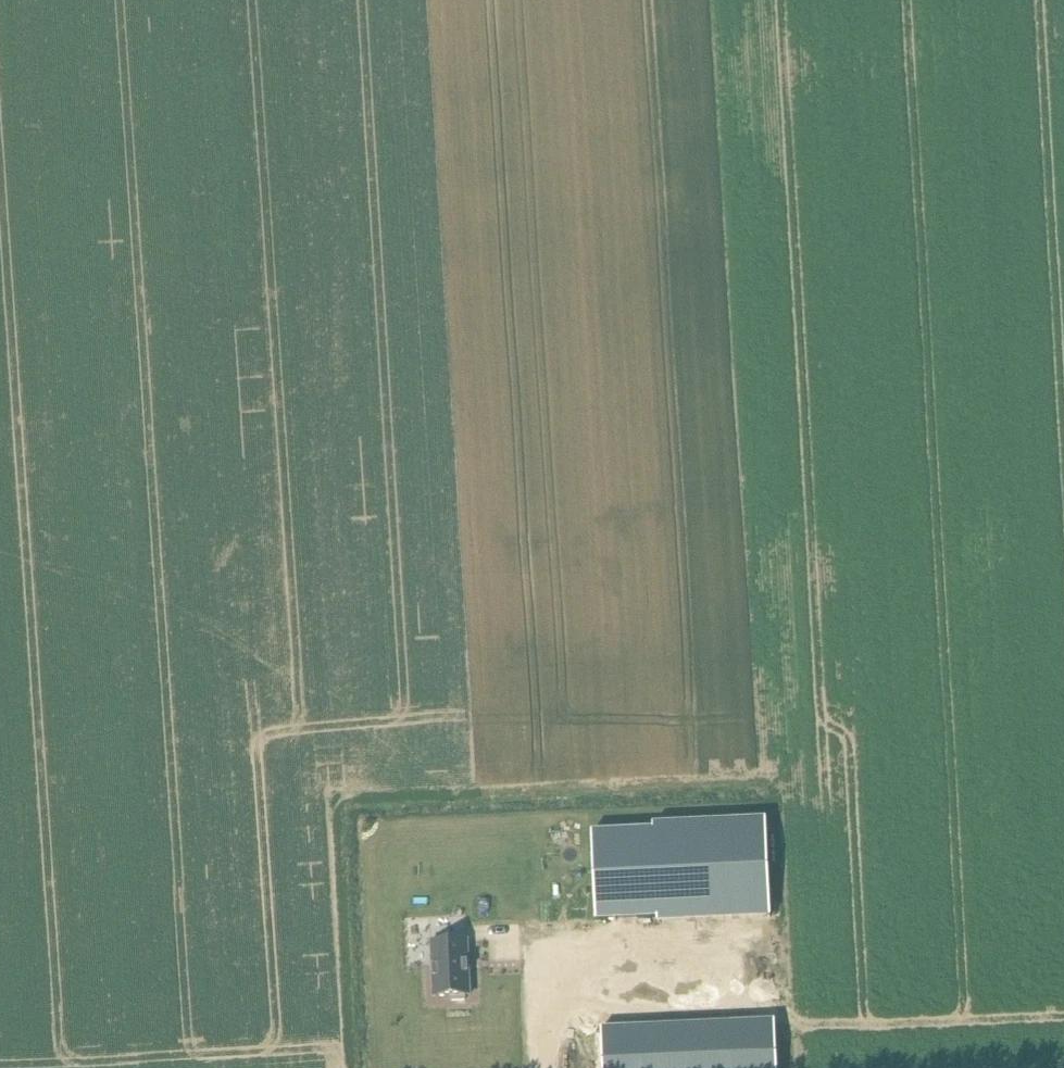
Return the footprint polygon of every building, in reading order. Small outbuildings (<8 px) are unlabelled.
[(766,825),(591,834),(596,923),(770,914),(766,825)] [(469,941),(430,943),(432,998),(452,997),(453,1004),(466,1003),(466,997),(471,996),(469,941)] [(775,1022),(601,1030),(603,1067),(777,1067),(775,1022)]
